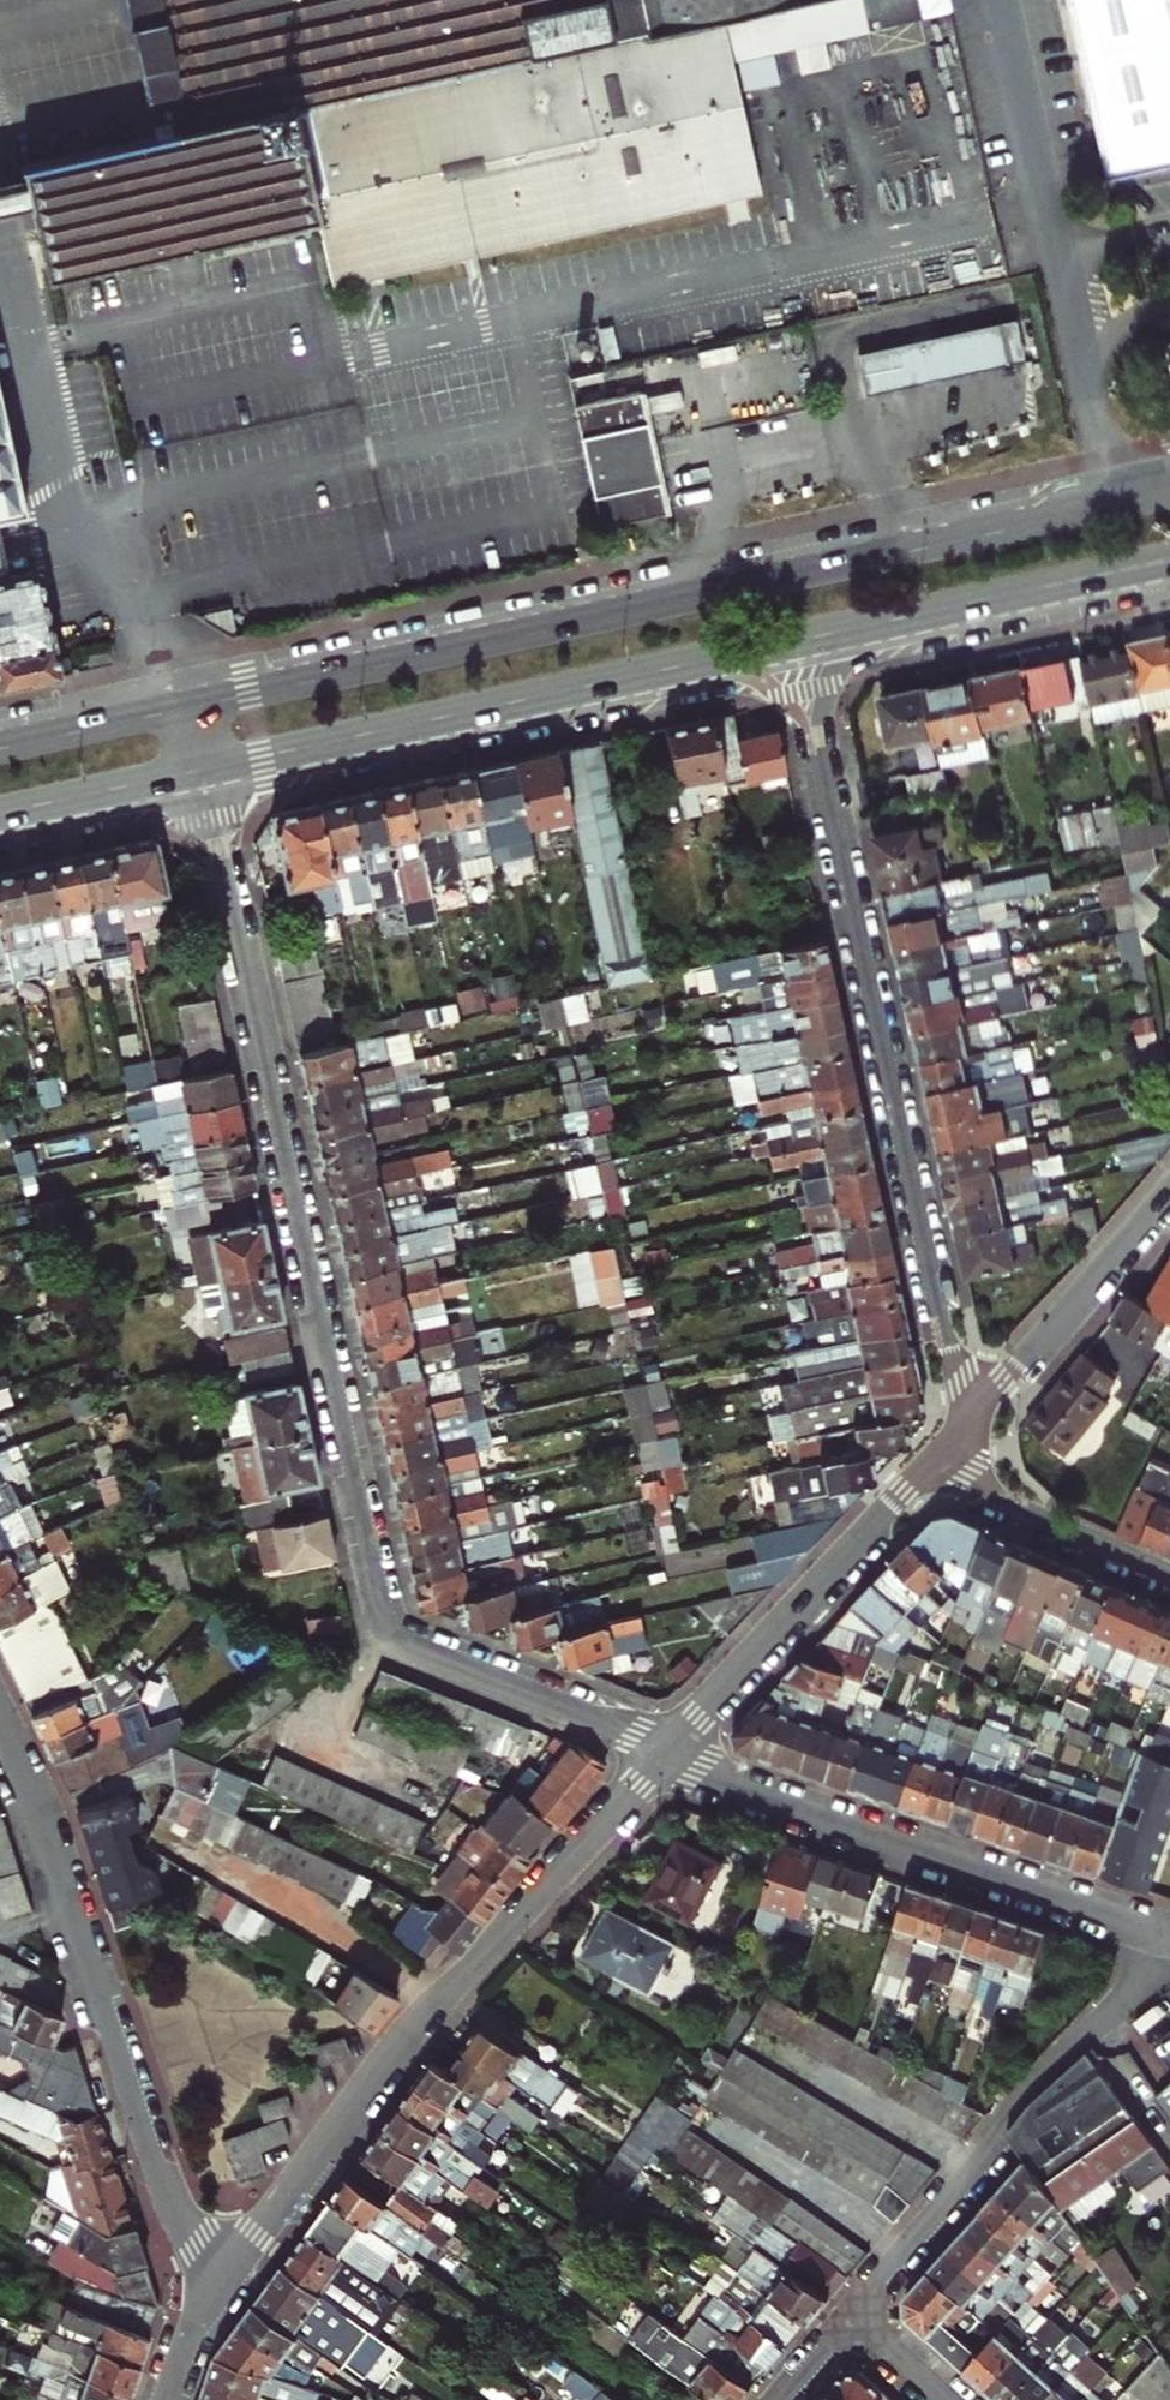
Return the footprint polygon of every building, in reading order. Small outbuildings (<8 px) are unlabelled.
[(22,168),(25,184),(30,206),(46,279),(316,218),(292,110),(646,32),(647,37),(815,0),(126,0),(155,137),(22,168)] [(759,192),(730,60),(871,29),(865,0),(815,0),(647,37),(646,32),(292,110),(316,218),(330,286),(759,192)] [(951,11),(949,0),(865,0),(871,29),(951,11)] [(1084,76),(1106,179),(1113,178),(1169,165),(1169,0),(1067,0),(1084,76)] [(747,89),(776,83),(770,56),(741,62),(747,89)] [(30,206),(25,184),(0,189),(0,213),(30,206)] [(997,366),(1026,359),(1018,322),(988,329),(997,366)] [(969,371),(997,366),(988,329),(961,335),(969,371)] [(957,374),(969,371),(961,335),(950,337),(934,341),(934,343),(941,375),(941,377),(957,374)] [(926,378),(941,375),(934,343),(919,346),(926,378)] [(926,381),(926,378),(919,346),(918,344),(890,350),(898,387),(926,381)] [(871,392),(898,387),(890,350),(863,356),(871,392)] [(602,526),(670,512),(654,440),(644,393),(596,403),(590,372),(572,376),(590,467),(602,526)] [(22,507),(0,407),(0,512),(22,507)] [(56,675),(33,572),(1,579),(0,579),(0,687),(56,675)] [(1168,637),(1128,646),(1142,713),(1169,707),(1169,644),(1168,637)] [(1079,656),(1088,697),(1093,723),(1142,713),(1128,646),(1079,656)] [(1020,670),(1029,710),(1073,700),(1088,697),(1079,656),(1065,660),(1020,670)] [(1020,670),(971,680),(983,736),(987,736),(986,732),(1031,722),(1029,710),(1020,670)] [(971,680),(924,690),(938,752),(939,755),(967,749),(965,740),(983,736),(971,680)] [(938,752),(924,690),(879,700),(883,718),(875,720),(878,735),(886,733),(889,748),(912,744),(915,757),(938,752)] [(732,713),(709,718),(721,772),(724,786),(785,773),(776,730),(737,739),(732,713)] [(702,777),(721,772),(709,718),(663,728),(681,812),(698,808),(694,788),(704,786),(702,777)] [(941,766),(987,757),(983,736),(965,740),(967,749),(939,755),(941,766)] [(555,752),(572,830),(606,986),(649,977),(621,847),(599,742),(581,746),(555,752)] [(572,830),(555,752),(512,761),(527,827),(536,825),(540,844),(550,842),(548,835),(572,830)] [(470,770),(492,869),(505,866),(494,814),(509,811),(514,830),(527,828),(527,827),(512,761),(470,770)] [(470,770),(438,777),(452,845),(459,876),(492,869),(470,770)] [(947,790),(942,770),(906,778),(910,798),(947,790)] [(452,845),(438,777),(405,784),(423,867),(436,864),(433,848),(452,845)] [(429,894),(423,867),(405,784),(376,790),(400,900),(429,894)] [(400,900),(376,790),(347,796),(370,906),(400,900)] [(370,906),(347,796),(318,803),(339,905),(352,902),(353,910),(370,906)] [(319,913),(340,909),(339,905),(318,803),(273,813),(271,815),(286,884),(319,877),(313,886),(319,913)] [(1097,849),(1118,845),(1119,844),(1117,832),(1111,806),(1089,811),(1060,817),(1068,855),(1097,849)] [(269,841),(265,823),(253,843),(253,844),(269,841)] [(1118,847),(1124,873),(1157,866),(1153,849),(1169,845),(1169,844),(1167,828),(1150,831),(1148,825),(1117,832),(1119,844),(1118,845),(1118,847)] [(930,827),(874,840),(885,895),(942,884),(940,875),(930,827)] [(150,839),(105,849),(125,942),(127,956),(139,953),(130,912),(167,904),(164,891),(167,891),(156,843),(150,839)] [(125,942),(105,849),(76,855),(98,958),(113,954),(111,945),(125,942)] [(76,855),(47,861),(68,964),(98,958),(76,855)] [(17,867),(39,971),(68,965),(68,964),(47,861),(17,867)] [(39,971),(17,867),(0,871),(0,932),(10,980),(40,974),(39,971)] [(957,871),(940,875),(942,884),(959,880),(957,871)] [(892,924),(976,907),(992,904),(1050,892),(1046,875),(978,888),(980,899),(975,901),(970,878),(959,880),(942,884),(885,895),(892,924)] [(1125,877),(1112,879),(1118,905),(1130,902),(1130,900),(1125,877)] [(1141,937),(1162,911),(1138,890),(1130,900),(1130,902),(1136,928),(1137,933),(1141,937)] [(340,912),(353,910),(352,902),(339,905),(340,909),(340,912)] [(1136,928),(1130,902),(1118,905),(1115,905),(1120,932),(1136,928)] [(995,919),(992,904),(976,907),(980,923),(995,919)] [(980,923),(976,907),(892,924),(898,951),(967,936),(997,930),(995,919),(980,923)] [(821,940),(817,918),(775,928),(779,949),(821,940)] [(997,930),(967,936),(971,952),(1001,945),(997,930)] [(11,981),(10,980),(0,932),(0,983),(11,981)] [(904,980),(1004,958),(1001,945),(971,952),(967,936),(898,951),(904,980)] [(805,975),(828,970),(821,940),(779,949),(757,954),(759,967),(732,973),(735,985),(804,970),(805,975)] [(312,949),(277,956),(282,981),(317,973),(312,949)] [(1025,953),(1004,958),(904,980),(910,1008),(956,998),(954,986),(991,978),(992,978),(991,976),(1028,968),(1025,953)] [(761,995),(764,1010),(768,1009),(833,996),(828,970),(805,975),(804,970),(735,985),(738,1000),(761,995)] [(317,973),(282,981),(286,999),(321,992),(317,973)] [(993,990),(991,978),(954,986),(956,998),(993,990)] [(711,991),(722,989),(720,982),(709,985),(711,991)] [(993,990),(956,998),(959,1010),(998,1001),(996,989),(993,990)] [(559,996),(540,1000),(546,1029),(565,1025),(559,996)] [(817,1030),(840,1026),(833,996),(768,1009),(764,1010),(767,1022),(725,1032),(728,1045),(754,1039),(816,1026),(817,1030)] [(916,1035),(961,1025),(976,1022),(1026,1011),(1022,996),(998,1001),(959,1010),(956,998),(910,1008),(916,1035)] [(176,1005),(180,1022),(215,1014),(212,997),(176,1005)] [(184,1039),(219,1032),(215,1014),(180,1022),(184,1039)] [(366,1038),(394,1032),(397,1031),(394,1017),(363,1023),(366,1038)] [(976,1022),(961,1025),(967,1055),(983,1052),(979,1035),(976,1022)] [(967,1055),(961,1025),(916,1035),(922,1065),(967,1055)] [(845,1050),(840,1026),(817,1030),(816,1026),(754,1039),(757,1054),(774,1050),(798,1045),(800,1059),(845,1050)] [(333,1045),(329,1027),(293,1034),(297,1052),(333,1045)] [(188,1057),(223,1050),(219,1032),(184,1039),(188,1057)] [(303,1082),(388,1063),(401,1060),(394,1032),(366,1038),(333,1045),(297,1052),(303,1082)] [(992,1032),(979,1035),(983,1052),(985,1052),(996,1049),(992,1032)] [(774,1050),(777,1064),(800,1059),(798,1045),(774,1050)] [(996,1049),(985,1052),(988,1067),(1012,1062),(1011,1057),(1009,1047),(996,1049)] [(227,1068),(223,1050),(188,1057),(192,1076),(227,1068)] [(845,1050),(800,1059),(777,1064),(776,1065),(782,1091),(828,1080),(829,1086),(851,1081),(845,1050)] [(580,1079),(593,1076),(588,1051),(574,1054),(580,1079)] [(929,1094),(977,1084),(1020,1074),(1032,1072),(1028,1053),(1011,1057),(1012,1062),(988,1067),(985,1052),(983,1052),(967,1055),(922,1065),(929,1094)] [(355,1086),(391,1078),(429,1070),(426,1056),(388,1065),(388,1063),(303,1082),(309,1109),(358,1099),(355,1086)] [(122,1073),(125,1090),(151,1085),(154,1084),(150,1067),(122,1073)] [(192,1076),(154,1084),(151,1085),(153,1098),(127,1104),(131,1120),(233,1098),(227,1068),(192,1076)] [(734,1073),(739,1101),(753,1098),(748,1070),(734,1073)] [(1020,1074),(977,1084),(980,1097),(1023,1087),(1020,1074)] [(394,1091),(391,1078),(355,1086),(358,1099),(394,1091)] [(574,1080),(562,1083),(568,1110),(580,1107),(574,1080)] [(761,1115),(786,1109),(810,1104),(813,1116),(857,1107),(851,1081),(829,1086),(828,1080),(782,1091),(756,1096),(761,1115)] [(980,1097),(977,1084),(929,1094),(935,1124),(1002,1109),(1025,1104),(1027,1104),(1023,1087),(980,1097)] [(315,1136),(422,1113),(432,1111),(428,1096),(397,1103),(394,1091),(358,1099),(309,1109),(315,1136)] [(137,1150),(159,1145),(240,1127),(233,1098),(131,1120),(137,1150)] [(810,1104),(786,1109),(789,1121),(813,1116),(810,1104)] [(1156,1107),(1162,1134),(1169,1133),(1169,1104),(1156,1107)] [(841,1142),(864,1137),(857,1107),(813,1116),(789,1121),(791,1135),(764,1141),(764,1143),(749,1146),(750,1156),(767,1152),(840,1136),(841,1142)] [(1002,1109),(935,1124),(941,1153),(1008,1139),(1002,1109)] [(425,1128),(422,1113),(315,1136),(321,1164),(369,1153),(366,1141),(425,1128)] [(633,1139),(630,1125),(614,1128),(617,1143),(633,1139)] [(160,1176),(246,1157),(240,1127),(159,1145),(162,1161),(157,1162),(160,1176)] [(606,1160),(600,1132),(589,1134),(595,1162),(606,1160)] [(1159,1162),(1169,1149),(1169,1133),(1162,1134),(1119,1144),(1125,1170),(1159,1162)] [(1008,1139),(941,1153),(947,1181),(1061,1156),(1057,1140),(1027,1147),(1024,1135),(1008,1139)] [(806,1162),(808,1174),(869,1161),(864,1137),(841,1142),(840,1136),(767,1152),(771,1169),(806,1162)] [(327,1192),(412,1173),(434,1168),(430,1152),(372,1165),(369,1153),(321,1164),(327,1192)] [(953,1209),(1042,1189),(1054,1186),(1051,1173),(1067,1169),(1064,1155),(1061,1156),(947,1181),(953,1209)] [(214,1194),(252,1186),(246,1157),(160,1176),(162,1188),(168,1187),(172,1204),(180,1202),(214,1194)] [(615,1185),(610,1159),(606,1160),(595,1162),(600,1188),(615,1185)] [(853,1196),(875,1192),(869,1161),(808,1174),(800,1176),(803,1189),(768,1197),(771,1209),(852,1191),(853,1196)] [(600,1188),(595,1162),(563,1169),(565,1178),(572,1176),(578,1193),(579,1193),(600,1189),(600,1188)] [(418,1200),(412,1173),(327,1192),(333,1219),(418,1200)] [(621,1214),(615,1185),(600,1188),(600,1189),(606,1216),(606,1217),(621,1214)] [(600,1189),(579,1193),(587,1220),(606,1216),(600,1189)] [(959,1236),(1023,1222),(1044,1217),(1069,1212),(1073,1211),(1070,1196),(1045,1202),(1042,1189),(953,1209),(959,1236)] [(837,1225),(881,1216),(875,1192),(853,1196),(852,1191),(771,1209),(775,1226),(809,1218),(834,1213),(837,1225)] [(219,1214),(214,1194),(180,1202),(184,1218),(185,1221),(219,1214)] [(64,1210),(62,1197),(35,1203),(41,1229),(55,1226),(52,1212),(64,1210)] [(339,1247),(446,1223),(455,1221),(451,1206),(421,1213),(418,1200),(333,1219),(339,1247)] [(169,1221),(184,1218),(180,1202),(172,1204),(165,1205),(169,1221)] [(1082,1251),(1098,1233),(1095,1205),(1079,1209),(1082,1251)] [(1069,1212),(1044,1217),(1045,1221),(1045,1223),(1075,1216),(1073,1211),(1069,1212)] [(812,1231),(837,1225),(834,1213),(809,1218),(812,1231)] [(811,1231),(817,1256),(864,1246),(865,1251),(887,1247),(881,1216),(837,1225),(812,1231),(811,1231)] [(606,1217),(593,1220),(599,1247),(612,1244),(606,1217)] [(270,1267),(259,1219),(188,1235),(198,1282),(270,1267)] [(1028,1244),(1023,1222),(959,1236),(968,1279),(1036,1264),(1032,1243),(1028,1244)] [(449,1238),(446,1223),(339,1247),(345,1274),(430,1255),(427,1243),(449,1238)] [(599,1247),(594,1248),(589,1249),(595,1278),(605,1276),(619,1273),(612,1244),(599,1247)] [(864,1246),(817,1256),(785,1263),(787,1273),(795,1271),(796,1275),(820,1270),(824,1287),(893,1273),(887,1247),(865,1251),(864,1246)] [(44,1251),(18,1258),(26,1284),(52,1276),(44,1251)] [(351,1301),(449,1280),(447,1268),(433,1271),(430,1255),(345,1274),(351,1301)] [(1145,1307),(1169,1321),(1169,1260),(1145,1307)] [(277,1299),(270,1267),(198,1282),(177,1287),(179,1298),(180,1301),(200,1296),(202,1296),(201,1293),(219,1289),(227,1325),(227,1327),(280,1315),(277,1299)] [(898,1300),(893,1273),(824,1287),(809,1290),(815,1317),(898,1300)] [(455,1278),(449,1280),(351,1301),(357,1330),(405,1319),(442,1311),(439,1299),(438,1295),(457,1291),(455,1278)] [(167,1301),(179,1298),(177,1287),(164,1290),(167,1301)] [(1145,1307),(1124,1295),(1109,1320),(1162,1350),(1169,1355),(1169,1321),(1145,1307)] [(630,1327),(624,1299),(606,1303),(612,1331),(630,1327)] [(898,1300),(815,1317),(786,1323),(789,1339),(818,1333),(853,1326),(856,1338),(904,1328),(898,1300)] [(357,1330),(363,1358),(448,1339),(444,1323),(408,1331),(405,1319),(357,1330)] [(282,1325),(229,1337),(234,1360),(287,1348),(282,1325)] [(853,1326),(818,1333),(820,1345),(856,1338),(853,1326)] [(910,1355),(904,1328),(856,1338),(859,1350),(823,1357),(793,1363),(796,1379),(910,1355)] [(859,1350),(856,1338),(820,1345),(823,1357),(859,1350)] [(415,1362),(450,1355),(457,1353),(455,1343),(449,1344),(448,1339),(363,1358),(369,1385),(417,1375),(415,1362)] [(1143,1417),(1169,1371),(1169,1355),(1162,1350),(1127,1409),(1143,1417)] [(1082,1351),(1024,1422),(1063,1454),(1106,1401),(1100,1396),(1115,1378),(1082,1351)] [(292,1370),(289,1354),(254,1361),(258,1378),(292,1370)] [(417,1375),(452,1367),(450,1355),(415,1362),(417,1375)] [(910,1355),(796,1379),(802,1406),(916,1382),(910,1355)] [(620,1366),(618,1358),(595,1363),(597,1371),(620,1366)] [(454,1367),(452,1367),(417,1375),(369,1385),(375,1412),(452,1395),(460,1393),(454,1367)] [(667,1405),(661,1379),(642,1383),(648,1409),(661,1406),(667,1405)] [(18,1393),(13,1381),(1,1385),(0,1386),(0,1399),(18,1393)] [(305,1430),(295,1381),(241,1392),(242,1395),(220,1400),(227,1435),(220,1437),(223,1448),(233,1446),(305,1430)] [(922,1409),(916,1382),(802,1406),(791,1409),(797,1436),(901,1414),(922,1409)] [(452,1395),(375,1412),(381,1439),(459,1423),(452,1395)] [(667,1434),(661,1406),(648,1409),(651,1424),(654,1436),(667,1434)] [(641,1426),(651,1424),(648,1409),(637,1412),(641,1426)] [(901,1414),(797,1436),(794,1437),(800,1464),(876,1448),(907,1442),(901,1414)] [(482,1418),(459,1423),(381,1439),(387,1467),(466,1450),(486,1446),(488,1445),(482,1418)] [(317,1487),(305,1430),(233,1446),(236,1457),(255,1453),(265,1498),(246,1502),(232,1506),(237,1530),(250,1527),(269,1523),(292,1519),(286,1494),(317,1487)] [(106,1441),(97,1445),(107,1473),(110,1472),(117,1470),(106,1441)] [(21,1456),(15,1444),(0,1449),(0,1466),(21,1456)] [(876,1448),(800,1464),(768,1471),(780,1526),(841,1513),(873,1479),(868,1460),(878,1458),(876,1448)] [(466,1450),(387,1467),(393,1495),(472,1478),(466,1450)] [(1118,1533),(1165,1554),(1169,1542),(1169,1471),(1149,1462),(1118,1533)] [(660,1465),(648,1468),(654,1495),(666,1493),(660,1465)] [(103,1505),(119,1498),(110,1472),(107,1473),(93,1478),(103,1505)] [(480,1488),(472,1478),(393,1495),(399,1523),(483,1504),(480,1488)] [(15,1509),(1,1481),(0,1482),(0,1516),(15,1509)] [(480,1488),(483,1504),(498,1501),(495,1485),(480,1488)] [(502,1516),(498,1501),(483,1504),(399,1523),(405,1550),(453,1539),(451,1527),(502,1516)] [(15,1509),(0,1516),(0,1553),(29,1538),(15,1509)] [(332,1555),(323,1512),(292,1519),(269,1523),(278,1566),(332,1555)] [(756,1560),(807,1549),(841,1513),(780,1526),(750,1533),(756,1560)] [(935,1519),(911,1545),(941,1573),(960,1591),(987,1531),(953,1515),(935,1519)] [(278,1566),(269,1523),(250,1527),(260,1570),(278,1566)] [(69,1540),(61,1524),(44,1531),(52,1547),(69,1540)] [(676,1540),(674,1530),(665,1532),(667,1542),(676,1540)] [(29,1538),(0,1553),(0,1585),(57,1558),(52,1547),(44,1531),(29,1538)] [(492,1544),(489,1531),(453,1539),(405,1550),(411,1579),(510,1557),(507,1540),(492,1544)] [(987,1531),(960,1591),(980,1600),(972,1618),(980,1622),(980,1621),(1015,1543),(987,1531)] [(1005,1632),(1040,1554),(1015,1543),(980,1621),(1005,1632)] [(923,1593),(941,1573),(911,1545),(892,1564),(923,1593)] [(726,1567),(732,1594),(773,1585),(807,1549),(756,1560),(726,1567)] [(534,1552),(510,1557),(411,1579),(414,1591),(418,1606),(460,1596),(465,1595),(463,1583),(499,1576),(498,1572),(518,1567),(519,1569),(537,1565),(534,1552)] [(1017,1630),(1033,1637),(1065,1565),(1040,1554),(1005,1632),(1005,1634),(1014,1637),(1017,1630)] [(57,1558),(0,1585),(0,1620),(47,1598),(71,1586),(57,1558)] [(938,1607),(923,1593),(892,1564),(874,1584),(918,1625),(920,1627),(938,1607)] [(1047,1670),(1089,1576),(1065,1565),(1033,1637),(1023,1660),(1047,1670)] [(465,1595),(501,1587),(499,1576),(463,1583),(465,1595)] [(1115,1588),(1089,1576),(1047,1670),(1033,1702),(1046,1708),(1059,1713),(1060,1712),(1067,1697),(1076,1675),(1073,1673),(1059,1668),(1066,1652),(1080,1658),(1083,1659),(1115,1588)] [(549,1606),(543,1579),(501,1587),(465,1595),(460,1596),(467,1624),(506,1615),(549,1606)] [(874,1642),(894,1650),(918,1625),(874,1584),(819,1642),(868,1659),(874,1642)] [(732,1594),(694,1603),(727,1633),(773,1585),(732,1594)] [(1100,1681),(1106,1669),(1119,1638),(1137,1598),(1115,1588),(1083,1659),(1100,1667),(1097,1673),(1095,1678),(1100,1681)] [(960,1591),(952,1609),(972,1618),(980,1600),(960,1591)] [(612,1621),(606,1593),(549,1606),(506,1615),(513,1643),(554,1633),(612,1621)] [(22,1697),(86,1680),(47,1598),(0,1620),(0,1652),(22,1697)] [(1119,1638),(1106,1669),(1128,1678),(1159,1607),(1137,1598),(1119,1638)] [(1159,1607),(1128,1678),(1127,1679),(1149,1688),(1169,1641),(1169,1612),(1159,1607)] [(645,1643),(639,1615),(612,1621),(554,1633),(561,1662),(587,1673),(612,1668),(613,1672),(632,1668),(627,1647),(645,1643)] [(962,1640),(970,1644),(980,1622),(972,1618),(962,1640)] [(1169,1700),(1169,1641),(1149,1688),(1146,1695),(1168,1705),(1169,1702),(1169,1700)] [(802,1660),(860,1680),(868,1659),(819,1642),(802,1660)] [(874,1642),(868,1659),(887,1669),(892,1652),(874,1642)] [(306,1647),(174,1744),(211,1761),(328,1674),(306,1647)] [(1059,1668),(1073,1673),(1080,1658),(1066,1652),(1059,1668)] [(920,1662),(895,1654),(890,1668),(915,1676),(920,1662)] [(1083,1659),(1080,1666),(1097,1673),(1100,1667),(1083,1659)] [(829,1696),(836,1698),(842,1681),(852,1684),(858,1686),(860,1680),(802,1660),(783,1680),(819,1692),(829,1696)] [(945,1671),(920,1662),(915,1676),(940,1685),(945,1671)] [(383,1707),(396,1675),(380,1668),(367,1701),(383,1707)] [(91,1679),(95,1690),(30,1712),(41,1735),(120,1704),(113,1688),(111,1683),(106,1671),(91,1679)] [(398,1713),(411,1681),(396,1675),(383,1707),(398,1713)] [(30,1712),(95,1690),(91,1679),(86,1680),(22,1697),(30,1712)] [(136,1685),(120,1704),(41,1735),(51,1757),(114,1732),(108,1716),(125,1708),(129,1711),(150,1687),(141,1679),(136,1685)] [(736,1752),(754,1758),(771,1708),(777,1710),(784,1690),(801,1695),(816,1700),(819,1692),(783,1680),(732,1734),(736,1752)] [(413,1719),(425,1686),(411,1681),(398,1713),(413,1719)] [(842,1681),(836,1698),(845,1701),(852,1684),(842,1681)] [(427,1725),(440,1692),(425,1686),(413,1719),(427,1725)] [(777,1766),(794,1716),(801,1695),(784,1690),(777,1710),(771,1708),(754,1758),(777,1766)] [(442,1731),(455,1698),(440,1692),(427,1725),(442,1731)] [(777,1766),(799,1773),(816,1723),(824,1703),(826,1704),(829,1696),(819,1692),(816,1700),(801,1695),(794,1716),(777,1766)] [(1089,1707),(1067,1697),(1060,1712),(1082,1722),(1089,1707)] [(457,1736),(469,1704),(455,1698),(442,1731),(457,1736)] [(1040,1721),(1046,1708),(1033,1702),(1027,1715),(1040,1721)] [(816,1723),(799,1773),(824,1782),(841,1732),(819,1724),(826,1704),(824,1703),(816,1723)] [(472,1742),(485,1710),(469,1704),(457,1736),(472,1742)] [(363,1708),(352,1736),(456,1776),(467,1748),(363,1708)] [(472,1742),(487,1748),(500,1716),(485,1710),(472,1742)] [(849,1790),(873,1720),(849,1712),(848,1711),(841,1732),(824,1782),(849,1790)] [(876,1712),(873,1720),(898,1729),(901,1720),(876,1712)] [(500,1716),(487,1748),(501,1754),(514,1721),(500,1716)] [(986,1717),(975,1746),(986,1750),(994,1726),(1008,1730),(1009,1726),(986,1717)] [(874,1798),(898,1729),(873,1720),(849,1790),(874,1798)] [(901,1720),(898,1729),(923,1737),(926,1729),(901,1720)] [(529,1727),(514,1721),(501,1754),(516,1760),(518,1755),(521,1747),(529,1727)] [(1063,1725),(1059,1737),(1085,1746),(1089,1734),(1063,1725)] [(986,1750),(975,1746),(972,1754),(965,1773),(948,1823),(973,1832),(996,1765),(1004,1741),(1008,1730),(994,1726),(986,1750)] [(923,1737),(898,1729),(874,1798),(900,1807),(917,1757),(923,1737)] [(131,1769),(114,1732),(51,1757),(55,1765),(69,1790),(131,1769)] [(1167,1765),(1169,1759),(1169,1739),(1156,1733),(1145,1755),(1167,1765)] [(1032,1743),(1010,1734),(1006,1741),(1004,1741),(996,1765),(1010,1770),(1019,1746),(1029,1750),(1032,1743)] [(1108,1758),(1113,1742),(1090,1736),(1085,1752),(1107,1760),(1108,1758)] [(923,1737),(917,1757),(934,1763),(941,1744),(923,1737)] [(571,1742),(547,1773),(578,1798),(604,1764),(571,1742)] [(1113,1742),(1108,1758),(1133,1767),(1138,1752),(1123,1746),(1113,1742)] [(70,1794),(75,1806),(125,1793),(165,1782),(173,1786),(187,1792),(199,1798),(217,1763),(211,1761),(174,1744),(150,1762),(145,1764),(131,1769),(69,1790),(70,1794)] [(900,1807),(923,1815),(948,1746),(941,1744),(934,1763),(917,1757),(900,1807)] [(948,1746),(923,1815),(948,1823),(965,1773),(946,1767),(953,1748),(948,1746)] [(1010,1770),(996,1765),(973,1832),(998,1841),(1020,1774),(1029,1750),(1019,1746),(1010,1770)] [(529,1750),(521,1747),(518,1755),(526,1758),(529,1750)] [(972,1754),(953,1748),(946,1767),(965,1773),(972,1754)] [(1167,1765),(1145,1755),(1138,1752),(1133,1767),(1122,1799),(1142,1806),(1136,1823),(1116,1816),(1112,1827),(1096,1874),(1146,1891),(1169,1821),(1169,1766),(1167,1765)] [(273,1754),(260,1783),(409,1850),(422,1819),(348,1786),(273,1754)] [(1073,1780),(1048,1772),(1044,1782),(1070,1791),(1073,1780)] [(578,1798),(547,1773),(536,1787),(522,1777),(509,1794),(548,1825),(554,1830),(578,1798)] [(1044,1782),(1020,1774),(998,1841),(1022,1849),(1044,1782)] [(1098,1789),(1073,1780),(1070,1791),(1094,1799),(1098,1789)] [(1070,1791),(1044,1782),(1022,1849),(1047,1857),(1070,1791)] [(174,1820),(187,1792),(173,1786),(160,1814),(174,1820)] [(1094,1799),(1070,1791),(1047,1857),(1072,1865),(1094,1799)] [(199,1798),(187,1792),(174,1820),(189,1827),(201,1799),(199,1798)] [(75,1806),(74,1806),(86,1838),(92,1855),(128,1845),(123,1830),(137,1825),(125,1793),(75,1806)] [(548,1825),(509,1794),(482,1827),(496,1838),(498,1835),(522,1854),(535,1837),(537,1839),(548,1825)] [(201,1833),(215,1806),(201,1799),(189,1827),(201,1833)] [(1100,1801),(1094,1799),(1072,1865),(1096,1874),(1112,1827),(1093,1820),(1100,1801)] [(216,1840),(229,1813),(215,1806),(201,1833),(216,1840)] [(230,1847),(243,1819),(229,1813),(216,1840),(230,1847)] [(244,1854),(257,1826),(243,1819),(230,1847),(244,1854)] [(258,1860),(271,1832),(257,1826),(244,1854),(258,1860)] [(496,1838),(482,1827),(481,1826),(477,1831),(475,1829),(456,1852),(458,1853),(460,1856),(506,1891),(530,1860),(522,1854),(498,1835),(496,1838)] [(285,1839),(271,1832),(258,1860),(272,1867),(285,1839)] [(13,1855),(8,1839),(0,1842),(0,1860),(13,1855)] [(286,1874),(299,1846),(285,1839),(272,1867),(286,1874)] [(721,1862),(677,1840),(645,1901),(689,1924),(721,1862)] [(805,1904),(821,1855),(801,1848),(781,1842),(753,1924),(779,1933),(786,1913),(800,1918),(805,1904)] [(128,1845),(92,1855),(97,1870),(109,1903),(151,1891),(158,1889),(150,1867),(138,1861),(134,1862),(131,1854),(128,1845)] [(300,1880),(313,1852),(299,1846),(286,1874),(300,1880)] [(327,1859),(313,1852),(300,1880),(314,1887),(327,1859)] [(458,1853),(446,1867),(449,1869),(460,1856),(458,1853)] [(18,1869),(13,1855),(0,1860),(0,1875),(18,1869)] [(825,1904),(839,1861),(821,1855),(805,1904),(823,1910),(825,1904)] [(446,1867),(445,1869),(461,1882),(449,1898),(481,1922),(506,1891),(460,1856),(449,1869),(446,1867)] [(328,1894),(341,1866),(327,1859),(314,1887),(328,1894)] [(865,1918),(880,1875),(839,1861),(825,1904),(865,1918)] [(355,1872),(341,1866),(328,1894),(342,1900),(355,1872)] [(25,1892),(18,1869),(0,1875),(0,1899),(25,1892)] [(461,1882),(445,1869),(433,1884),(449,1898),(461,1882)] [(369,1879),(355,1872),(342,1900),(356,1907),(369,1879)] [(179,1902),(193,1910),(208,1883),(195,1875),(179,1902)] [(208,1883),(193,1910),(205,1917),(221,1891),(208,1883)] [(909,1885),(890,1942),(904,1947),(898,1966),(900,1967),(897,1975),(903,1978),(906,1968),(932,1893),(909,1885)] [(219,1925),(234,1899),(221,1891),(205,1917),(219,1925)] [(30,1907),(25,1892),(0,1899),(0,1915),(30,1907)] [(955,1901),(932,1893),(906,1968),(915,1972),(914,1976),(927,1981),(955,1901)] [(432,1909),(420,1910),(404,1937),(431,1954),(441,1942),(444,1944),(456,1953),(481,1922),(449,1898),(438,1912),(432,1909)] [(107,1904),(108,1908),(130,1901),(129,1899),(107,1904)] [(232,1933),(248,1907),(234,1899),(219,1925),(232,1933)] [(114,1928),(136,1923),(130,1901),(108,1908),(114,1928)] [(977,1908),(955,1901),(927,1981),(951,1989),(977,1908)] [(420,1910),(414,1906),(397,1933),(404,1937),(420,1910)] [(261,1915),(248,1907),(232,1933),(246,1941),(261,1915)] [(651,1994),(677,1945),(607,1908),(581,1957),(651,1994)] [(1000,1916),(977,1908),(951,1989),(973,1996),(975,1992),(1000,1916)] [(259,1949),(275,1923),(261,1915),(246,1941),(259,1949)] [(1023,1924),(1000,1916),(975,1992),(986,1995),(978,2019),(990,2023),(996,2004),(1023,1924)] [(288,1931),(275,1923),(259,1949),(272,1957),(288,1931)] [(1023,1924),(996,2004),(1019,2012),(1046,1931),(1023,1924)] [(301,1939),(288,1931),(272,1957),(285,1965),(301,1939)] [(328,1955),(314,1946),(298,1973),(312,1981),(328,1955)] [(8,1956),(0,1953),(0,1975),(8,1956)] [(61,2012),(51,1975),(8,1956),(0,1975),(0,1986),(61,2012)] [(336,1996),(383,2032),(411,1996),(364,1960),(336,1996)] [(48,2041),(61,2012),(0,1986),(0,2021),(48,2041)] [(755,2021),(966,2139),(986,2115),(963,2103),(953,2097),(941,2090),(922,2080),(770,1997),(755,2021)] [(482,2026),(524,2055),(536,2037),(494,2009),(482,2026)] [(62,2049),(48,2042),(48,2041),(0,2021),(0,2052),(29,2065),(56,2077),(69,2079),(69,2080),(86,2076),(75,2045),(62,2049)] [(559,2078),(524,2055),(482,2026),(481,2026),(466,2047),(514,2081),(549,2105),(554,2096),(549,2092),(559,2078)] [(349,2055),(344,2037),(309,2048),(314,2066),(349,2055)] [(505,2094),(514,2081),(466,2047),(448,2072),(479,2094),(495,2105),(528,2129),(537,2117),(505,2094)] [(839,2111),(737,2049),(727,2063),(721,2074),(889,2176),(918,2194),(938,2171),(839,2111)] [(721,2074),(727,2063),(711,2053),(704,2064),(721,2074)] [(1169,2169),(1169,2168),(1087,2053),(1029,2104),(1006,2134),(1025,2162),(1059,2211),(1121,2167),(1138,2191),(1169,2169)] [(472,2106),(479,2094),(448,2072),(434,2062),(418,2084),(479,2128),(487,2116),(472,2106)] [(72,2119),(98,2112),(86,2076),(69,2080),(69,2079),(56,2077),(29,2065),(34,2081),(11,2091),(72,2119)] [(948,2076),(926,2067),(922,2080),(941,2090),(948,2076)] [(795,2155),(873,2204),(878,2194),(886,2182),(911,2202),(918,2194),(889,2176),(721,2074),(705,2099),(795,2155)] [(1156,2095),(1169,2116),(1169,2083),(1156,2095)] [(470,2140),(479,2128),(418,2084),(402,2106),(482,2165),(503,2181),(510,2171),(470,2140)] [(963,2103),(968,2090),(956,2084),(953,2097),(963,2103)] [(113,2156),(98,2112),(72,2119),(11,2091),(0,2085),(0,2136),(50,2162),(53,2163),(72,2159),(74,2167),(113,2156)] [(495,2105),(479,2094),(472,2106),(487,2116),(495,2105)] [(262,2122),(291,2112),(286,2095),(256,2106),(262,2122)] [(671,2153),(687,2127),(692,2119),(658,2097),(649,2111),(647,2116),(637,2130),(661,2147),(671,2153)] [(482,2165),(402,2106),(384,2130),(450,2180),(482,2204),(492,2192),(472,2177),(482,2165)] [(237,2180),(265,2169),(259,2150),(289,2138),(281,2118),(223,2139),(230,2161),(237,2180)] [(776,2189),(687,2127),(671,2153),(740,2200),(771,2222),(781,2231),(835,2270),(838,2267),(848,2275),(867,2253),(840,2234),(776,2189)] [(403,2183),(438,2209),(444,2214),(450,2206),(438,2197),(450,2180),(384,2130),(365,2155),(399,2180),(403,2183)] [(642,2169),(661,2147),(637,2130),(617,2153),(641,2170),(642,2169)] [(623,2191),(641,2170),(617,2153),(596,2177),(621,2194),(623,2191)] [(387,2197),(399,2180),(365,2155),(353,2171),(387,2197)] [(103,2232),(135,2223),(113,2156),(74,2167),(72,2159),(53,2163),(50,2162),(40,2194),(69,2211),(79,2217),(81,2218),(103,2230),(103,2232)] [(1059,2211),(1025,2162),(999,2193),(1067,2255),(1080,2241),(1059,2211)] [(435,2241),(387,2205),(350,2176),(333,2200),(377,2233),(389,2242),(396,2247),(401,2240),(424,2256),(435,2241)] [(893,2223),(911,2202),(886,2182),(878,2194),(873,2204),(872,2206),(893,2223)] [(403,2183),(387,2205),(435,2241),(458,2258),(468,2245),(453,2234),(431,2218),(438,2209),(403,2183)] [(605,2213),(618,2198),(600,2186),(589,2201),(605,2213)] [(1067,2255),(999,2193),(980,2213),(1033,2260),(1045,2246),(1062,2261),(1067,2255)] [(389,2242),(377,2233),(333,2200),(310,2231),(353,2265),(369,2277),(372,2280),(389,2294),(392,2295),(394,2297),(402,2285),(380,2268),(381,2267),(396,2247),(389,2242)] [(818,2293),(835,2270),(781,2231),(771,2222),(740,2200),(722,2225),(752,2247),(818,2293)] [(444,2214),(438,2209),(431,2218),(453,2234),(459,2225),(444,2214)] [(55,2235),(67,2242),(81,2218),(79,2217),(69,2211),(55,2235)] [(1033,2260),(980,2213),(963,2232),(1016,2279),(1029,2265),(1045,2280),(1049,2275),(1033,2260)] [(88,2286),(163,2305),(135,2223),(103,2232),(103,2230),(81,2218),(67,2242),(88,2255),(79,2280),(88,2286)] [(369,2277),(353,2265),(310,2231),(284,2266),(354,2319),(367,2329),(392,2295),(389,2294),(372,2280),(369,2277)] [(1033,2294),(1016,2279),(963,2232),(946,2252),(1016,2313),(1026,2301),(1033,2294)] [(1119,2243),(1102,2253),(1124,2289),(1141,2278),(1119,2243)] [(818,2293),(752,2247),(735,2271),(808,2323),(828,2300),(818,2293)] [(1016,2313),(946,2252),(929,2272),(982,2318),(989,2310),(998,2318),(991,2327),(998,2333),(1016,2313)] [(789,2345),(808,2323),(735,2271),(723,2263),(713,2277),(707,2272),(700,2282),(716,2293),(789,2345)] [(256,2305),(332,2363),(354,2380),(385,2343),(367,2329),(354,2319),(284,2266),(256,2305)] [(965,2371),(989,2344),(972,2330),(982,2318),(929,2272),(905,2299),(906,2318),(965,2371)] [(72,2338),(142,2365),(163,2305),(88,2286),(79,2280),(69,2305),(56,2300),(49,2316),(57,2319),(76,2326),(72,2338)] [(789,2345),(716,2293),(697,2320),(683,2339),(749,2388),(768,2364),(771,2366),(789,2345)] [(1047,2320),(1026,2301),(998,2333),(989,2344),(965,2371),(985,2389),(1047,2320)] [(256,2305),(242,2325),(278,2351),(282,2346),(287,2350),(283,2356),(288,2359),(292,2354),(298,2359),(294,2364),(304,2371),(308,2365),(312,2360),(326,2371),(332,2363),(256,2305)] [(72,2338),(76,2326),(57,2319),(53,2331),(61,2334),(72,2338)] [(998,2399),(1011,2399),(1053,2354),(1067,2338),(1047,2320),(985,2389),(998,2399)] [(511,2323),(506,2329),(500,2336),(516,2349),(514,2350),(576,2399),(616,2399),(589,2380),(511,2323)] [(278,2351),(242,2325),(218,2355),(299,2385),(301,2377),(304,2371),(294,2364),(298,2359),(292,2354),(288,2359),(283,2356),(287,2350),(282,2346),(278,2351)] [(683,2339),(664,2325),(654,2340),(675,2355),(666,2367),(701,2393),(711,2399),(742,2399),(751,2389),(749,2388),(683,2339)] [(77,2372),(132,2393),(142,2365),(72,2338),(61,2334),(55,2347),(83,2357),(77,2372)] [(1072,2371),(1086,2355),(1081,2350),(1067,2338),(1053,2354),(1011,2399),(1045,2399),(1072,2371)] [(77,2372),(83,2357),(55,2347),(50,2362),(77,2372)] [(1045,2399),(1081,2399),(1106,2373),(1118,2359),(1111,2353),(1099,2367),(1086,2355),(1072,2371),(1045,2399)] [(1158,2354),(1127,2389),(1139,2399),(1169,2399),(1169,2372),(1158,2354)] [(274,2399),(313,2399),(316,2391),(310,2388),(299,2385),(218,2355),(211,2378),(274,2399)] [(132,2393),(77,2372),(50,2362),(42,2359),(37,2371),(54,2377),(72,2385),(67,2399),(130,2399),(132,2393)] [(839,2399),(891,2399),(861,2373),(843,2374),(829,2390),(839,2399)] [(1097,2394),(1112,2378),(1106,2373),(1081,2399),(1104,2399),(1097,2394)] [(61,2399),(67,2399),(72,2385),(54,2377),(47,2395),(61,2399)] [(313,2381),(301,2377),(299,2385),(310,2388),(313,2381)] [(211,2378),(203,2399),(274,2399),(211,2378)] [(368,2391),(356,2382),(349,2392),(360,2399),(365,2399),(368,2391)] [(349,2392),(340,2387),(343,2399),(360,2399),(349,2392)] [(829,2390),(821,2399),(839,2399),(829,2390)]
